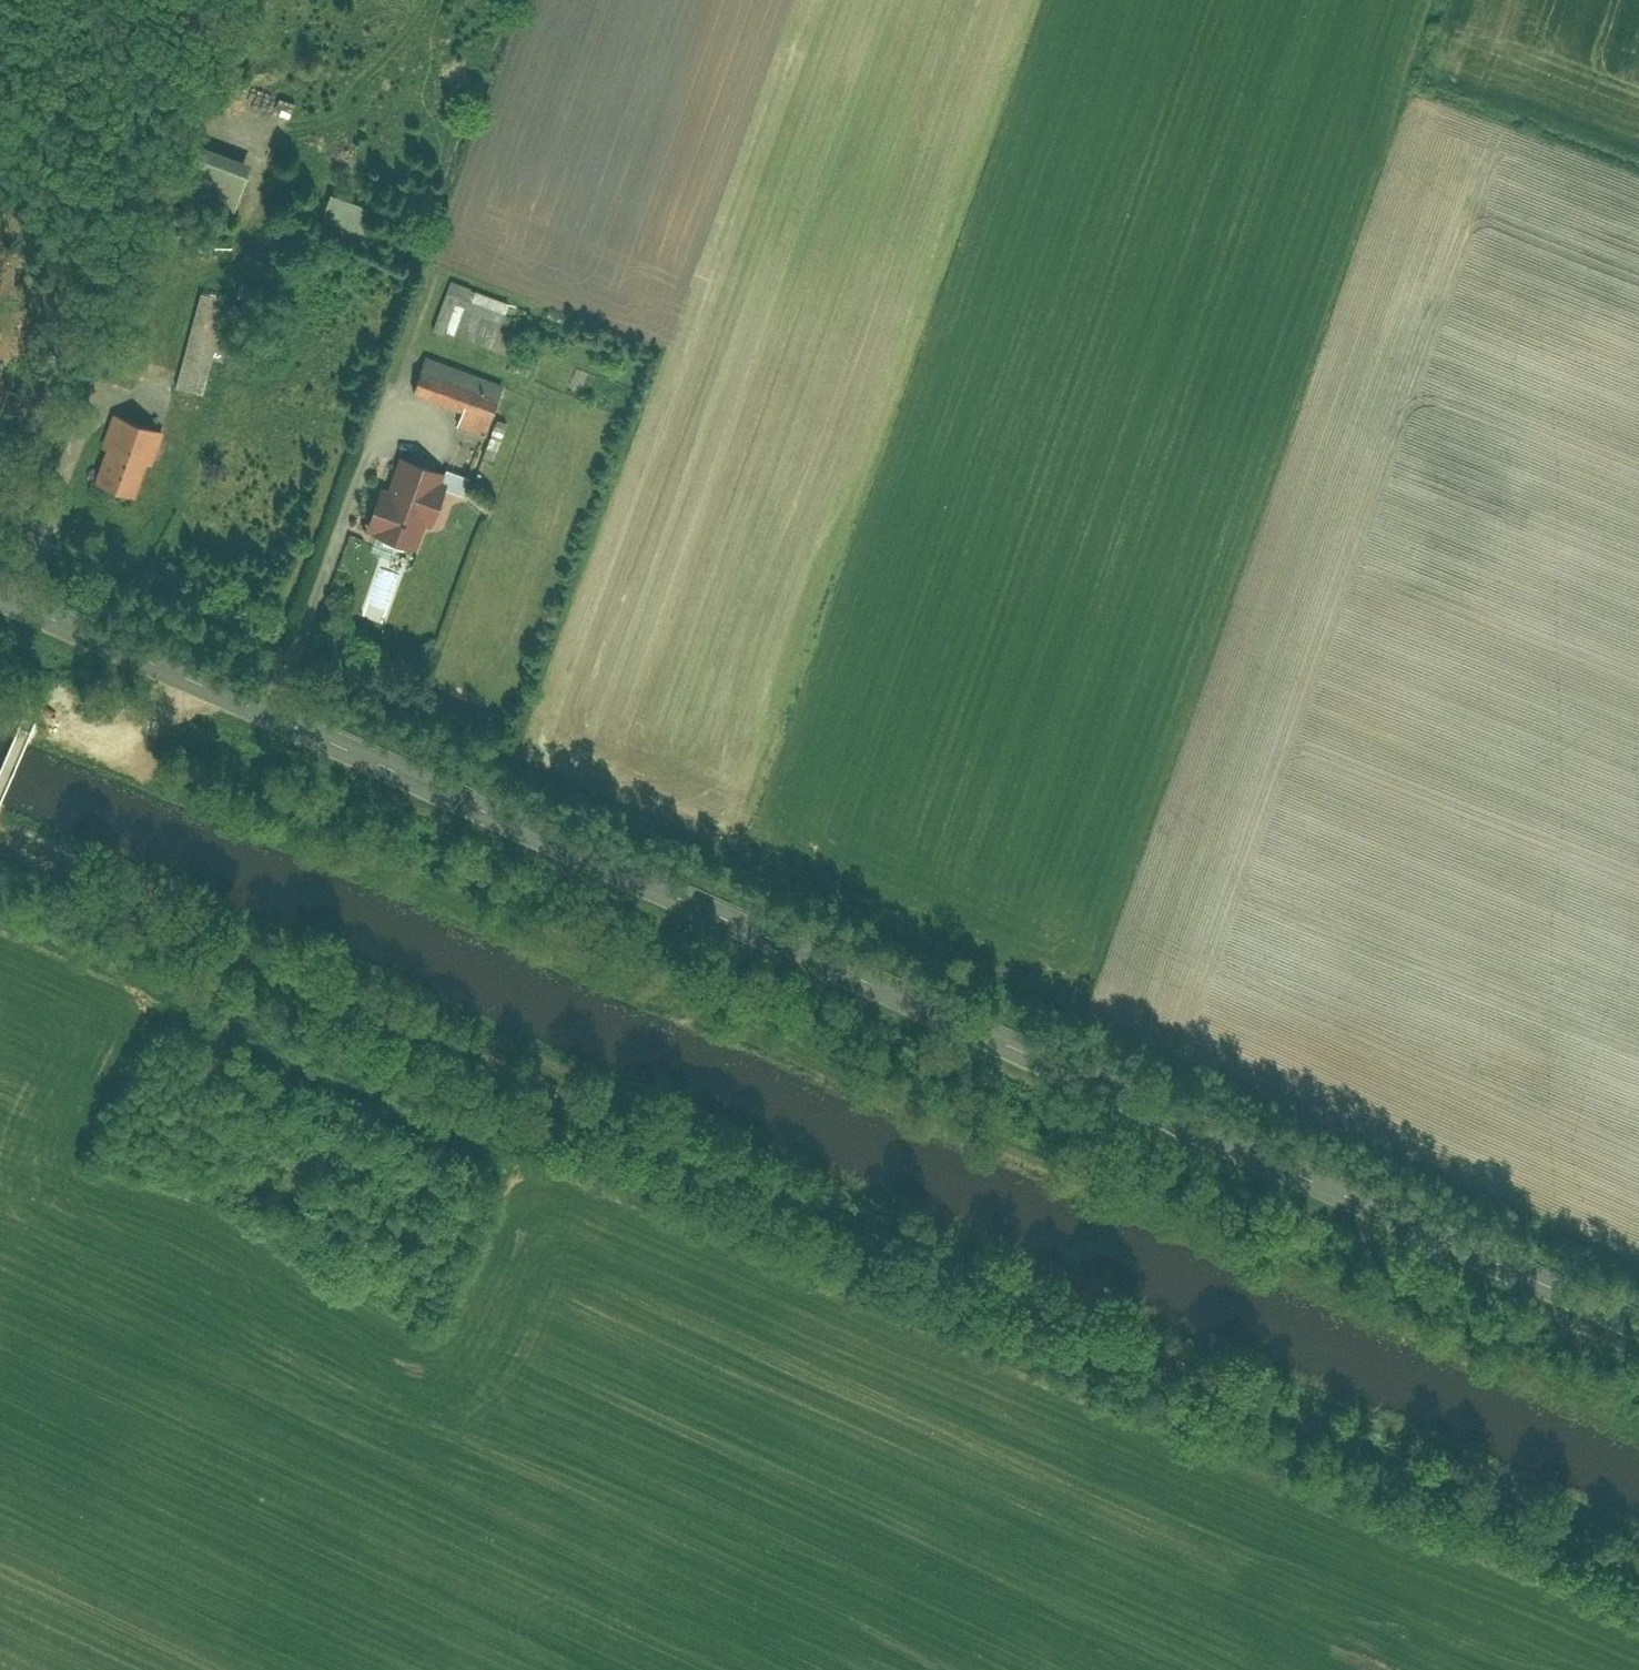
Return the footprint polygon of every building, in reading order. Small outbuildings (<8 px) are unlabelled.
[(204,153),(189,189),(235,207),(250,172),(204,153)] [(336,200),(322,237),(361,252),(375,215),(336,200)] [(451,284),(435,329),(495,350),(511,306),(451,284)] [(206,296),(178,387),(203,395),(231,304),(206,296)] [(481,435),(485,426),(489,427),(504,390),(431,361),(416,398),(461,416),(457,425),(481,435)] [(118,417),(94,484),(144,502),(168,434),(118,417)] [(450,489),(442,486),(446,475),(406,460),(392,497),(383,493),(369,530),(420,549),(428,528),(434,530),(450,489)] [(474,478),(451,471),(446,486),(469,494),(474,478)]
